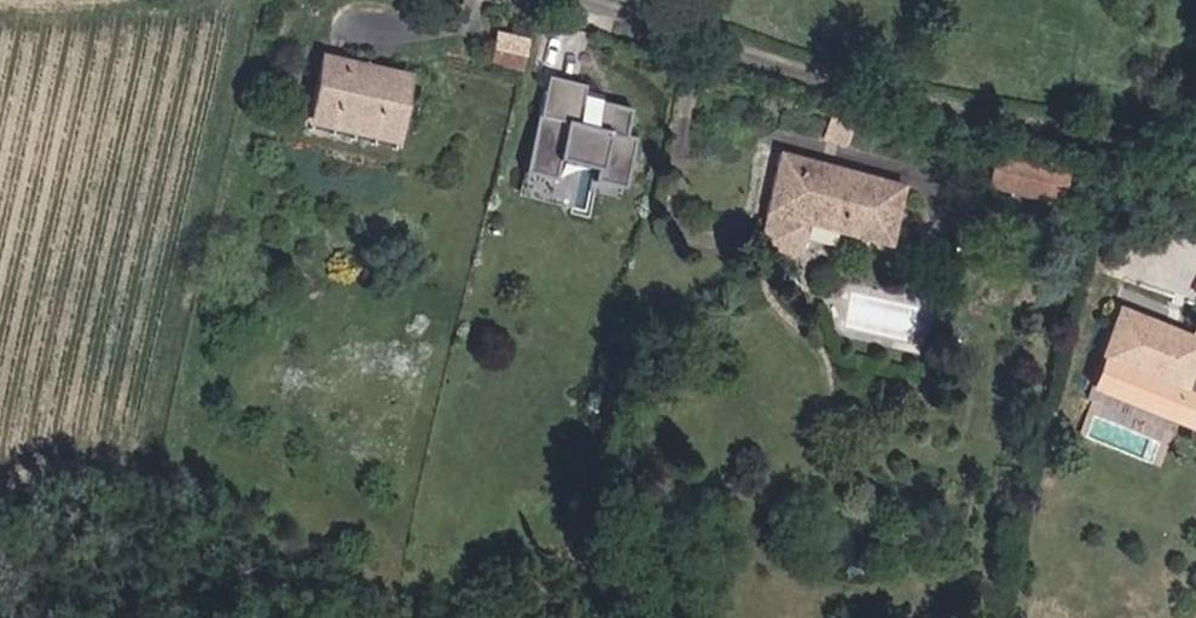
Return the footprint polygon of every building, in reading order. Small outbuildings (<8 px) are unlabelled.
[(515,66),(522,34),(494,28),(487,60),(515,66)] [(300,116),(391,134),(404,72),(312,54),(300,116)] [(637,138),(643,111),(609,103),(611,97),(593,93),(594,88),(558,79),(529,197),(583,210),(594,168),(607,171),(601,196),(632,204),(648,141),(637,138)] [(1000,150),(992,187),(1067,201),(1074,165),(1000,150)] [(766,239),(804,249),(812,217),(897,239),(912,184),(789,152),(766,239)] [(1110,356),(1183,384),(1195,350),(1195,338),(1127,311),(1110,356)]
